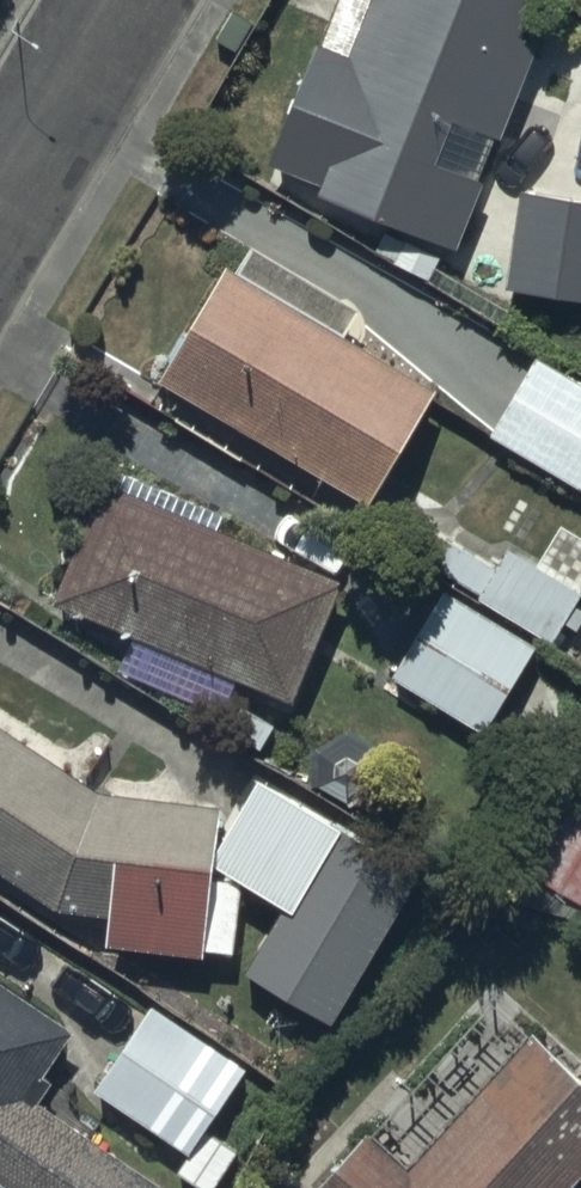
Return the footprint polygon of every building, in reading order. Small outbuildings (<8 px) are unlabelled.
[(312,34),(265,158),(316,175),(313,183),(459,241),(530,34),(522,32),(533,0),(334,0),(319,37),(312,34)] [(517,184),(505,282),(580,291),(580,192),(517,184)] [(432,380),(228,257),(160,369),(365,492),(432,380)] [(534,348),(489,420),(580,477),(580,377),(534,348)] [(102,472),(52,592),(291,692),(340,573),(216,521),(221,509),(115,465),(110,476),(102,472)] [(443,582),(391,669),(482,724),(540,628),(552,635),(563,617),(576,624),(580,615),(580,604),(571,599),(579,584),(507,541),(472,599),(443,582)] [(0,719),(0,862),(58,900),(107,904),(104,935),(200,943),(201,939),(234,942),(240,873),(209,870),(216,793),(96,782),(0,719)] [(565,778),(518,858),(580,895),(580,787),(565,778)] [(334,802),(243,963),(333,1014),(424,853),(334,802)] [(0,973),(0,1173),(23,1187),(167,1187),(170,1184),(35,1092),(48,1074),(40,1069),(72,1021),(0,973)] [(246,1062),(152,997),(93,1082),(187,1147),(246,1062)] [(304,1187),(563,1187),(580,1168),(580,1070),(532,1025),(405,1163),(363,1124),(304,1187)]
